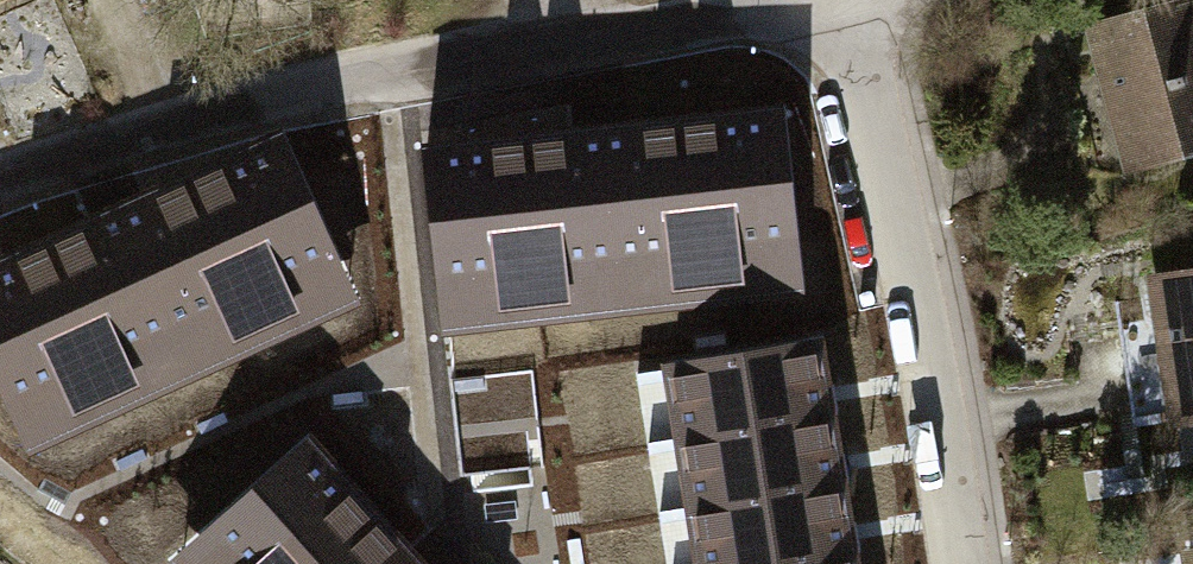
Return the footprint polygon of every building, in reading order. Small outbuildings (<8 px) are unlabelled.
[(31,0),(0,0),(0,13),(31,0)] [(1089,15),(1134,158),(1192,140),(1192,0),(1138,0),(1089,15)] [(773,126),(430,166),(448,322),(792,283),(773,126)] [(282,149),(0,277),(0,382),(27,440),(348,294),(282,149)] [(1161,256),(1183,405),(1192,404),(1192,252),(1161,256)] [(668,370),(701,563),(850,563),(813,346),(668,370)] [(307,454),(188,563),(189,563),(408,563),(307,454)]
